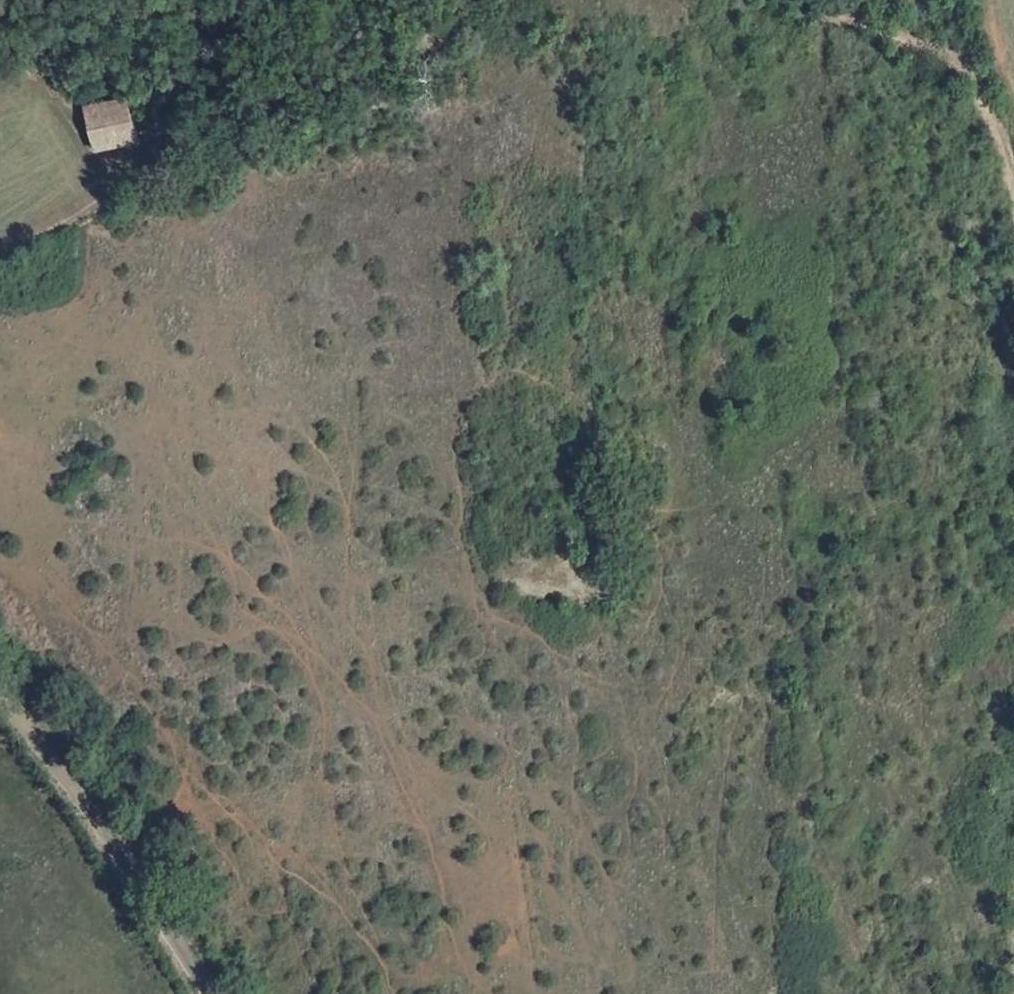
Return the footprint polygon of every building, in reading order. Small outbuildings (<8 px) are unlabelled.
[(133,137),(122,90),(82,100),(94,147),(133,137)]
